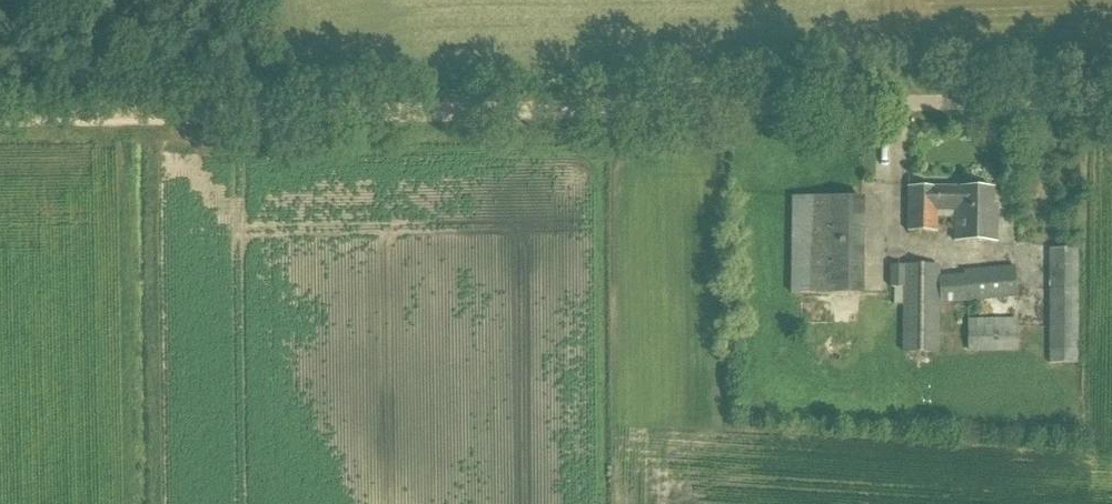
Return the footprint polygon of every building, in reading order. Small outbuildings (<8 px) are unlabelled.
[(955,241),(996,242),(997,204),(993,204),(993,188),(909,187),(908,231),(937,232),(937,209),(955,209),(955,241)] [(791,293),(861,294),(862,198),(793,197),(791,293)] [(1049,249),(1050,363),(1077,363),(1077,249),(1049,249)] [(903,289),(903,354),(940,353),(940,304),(1019,298),(1015,266),(964,271),(964,274),(942,276),(941,266),(890,266),(890,289),(903,289)] [(967,319),(967,352),(1017,352),(1016,319),(967,319)]
